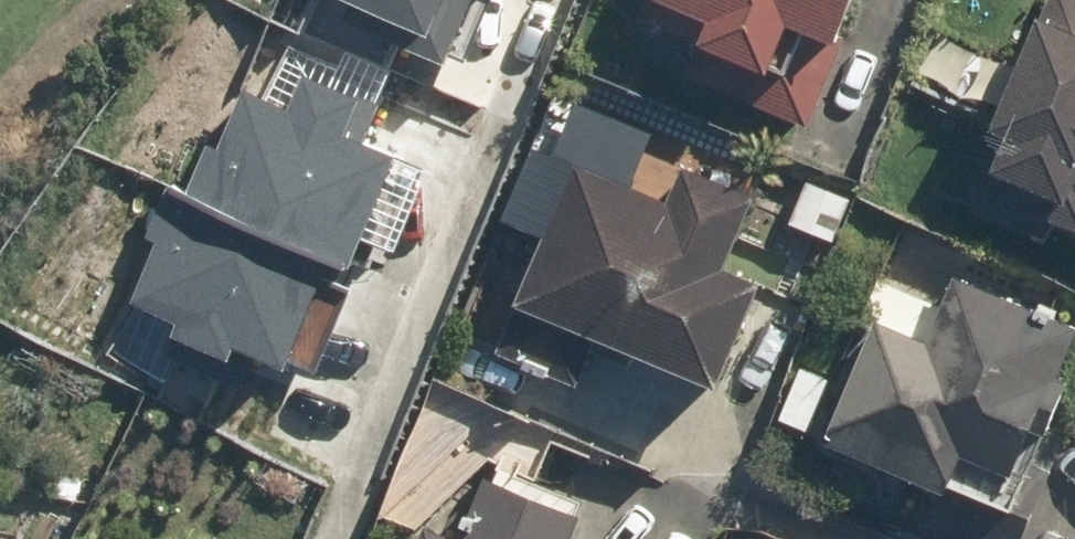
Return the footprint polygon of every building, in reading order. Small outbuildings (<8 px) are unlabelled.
[(346,6),(339,22),(442,68),(448,55),(463,62),(491,0),(333,0),(346,6)] [(824,61),(850,0),(638,0),(624,34),(756,89),(776,41),(824,61)] [(953,214),(1041,253),(1046,243),(1074,256),(1074,0),(1048,0),(953,214)] [(206,147),(185,196),(330,259),(347,264),(393,160),(360,145),(377,106),(302,74),(286,111),(242,92),(216,152),(206,147)] [(711,406),(757,295),(717,279),(748,204),(664,169),(652,200),(566,165),(486,360),(571,395),(588,354),(711,406)] [(850,196),(802,175),(779,230),(827,250),(850,196)] [(185,196),(162,186),(140,237),(154,243),(129,301),(177,322),(170,338),(225,362),(232,347),(282,369),(330,259),(185,196)] [(988,530),(1021,455),(1034,461),(1064,393),(1051,387),(1071,343),(1042,331),(1053,305),(933,252),(914,295),(871,276),(796,444),(988,530)] [(445,538),(565,538),(571,525),(466,484),(445,538)]
